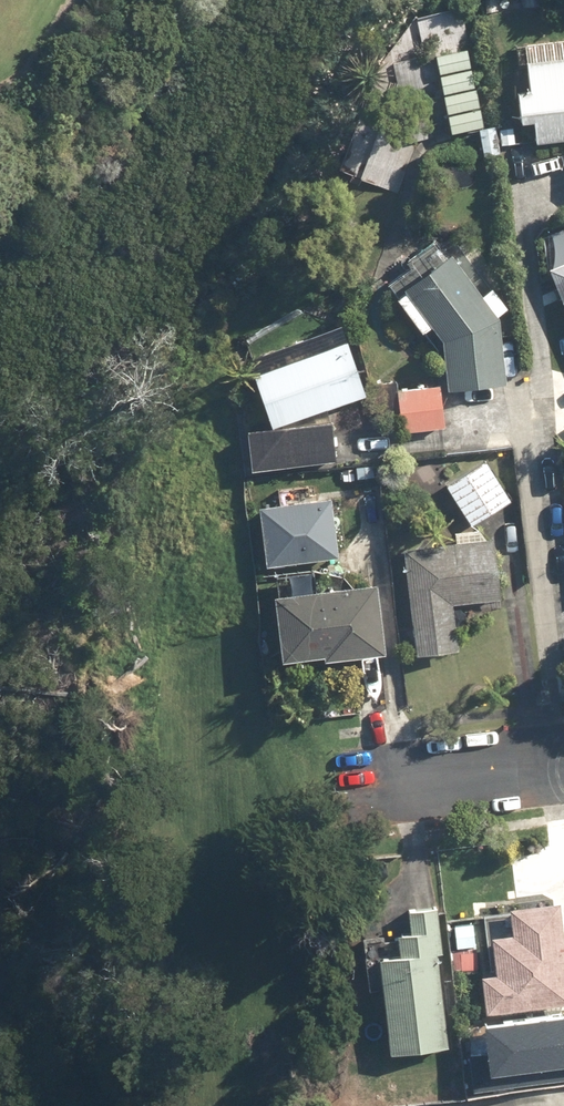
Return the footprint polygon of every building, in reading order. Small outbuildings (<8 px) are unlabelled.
[(529,55),(532,91),(518,92),(521,121),(533,120),(535,141),(563,138),(563,52),(529,55)] [(477,89),(407,99),(413,139),(483,128),(477,89)] [(484,296),(492,289),(451,234),(436,245),(420,224),(397,242),(413,263),(385,284),(420,331),(429,324),(443,342),(447,388),(505,383),(499,316),(484,296)] [(549,268),(563,302),(563,261),(549,268)] [(342,325),(249,356),(272,425),(365,394),(342,325)] [(379,419),(400,418),(400,431),(446,428),(442,386),(397,389),(397,382),(376,383),(379,419)] [(332,419),(246,428),(251,470),(336,460),(332,419)] [(488,461),(447,485),(471,525),(512,501),(488,461)] [(275,490),(276,502),(261,504),(266,563),(339,557),(334,497),(310,499),(309,487),(275,490)] [(459,650),(455,604),(501,599),(495,537),(405,546),(416,654),(459,650)] [(378,581),(316,586),(315,569),(273,572),(279,660),(383,653),(378,581)] [(508,905),(510,928),(489,930),(493,971),(481,972),(484,1008),(563,1001),(563,924),(562,900),(508,905)] [(407,905),(409,932),(362,935),(366,987),(383,986),(387,1052),(446,1048),(436,903),(407,905)] [(473,1097),(563,1087),(563,1019),(486,1027),(489,1054),(469,1057),(473,1097)]
